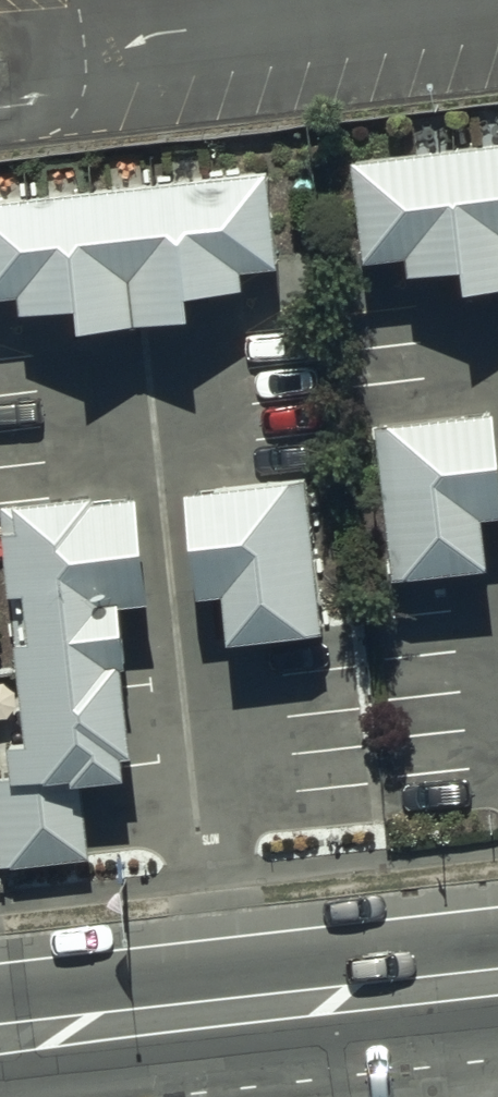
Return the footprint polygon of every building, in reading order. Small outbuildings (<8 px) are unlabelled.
[(352,160),(365,259),(407,254),(409,275),(463,277),(465,302),(497,290),(497,141),(352,160)] [(0,207),(0,300),(23,297),(26,319),(83,322),(86,349),(143,330),(200,332),(199,308),(251,291),(249,276),(287,272),(275,173),(0,207)] [(494,413),(375,426),(390,579),(485,570),(480,519),(497,517),(497,452),(494,413)] [(301,479),(181,494),(194,593),(216,590),(223,640),(321,627),(301,479)] [(6,513),(27,743),(5,746),(7,766),(0,767),(0,863),(86,855),(80,791),(125,786),(122,760),(135,759),(121,610),(149,607),(139,501),(6,513)]
